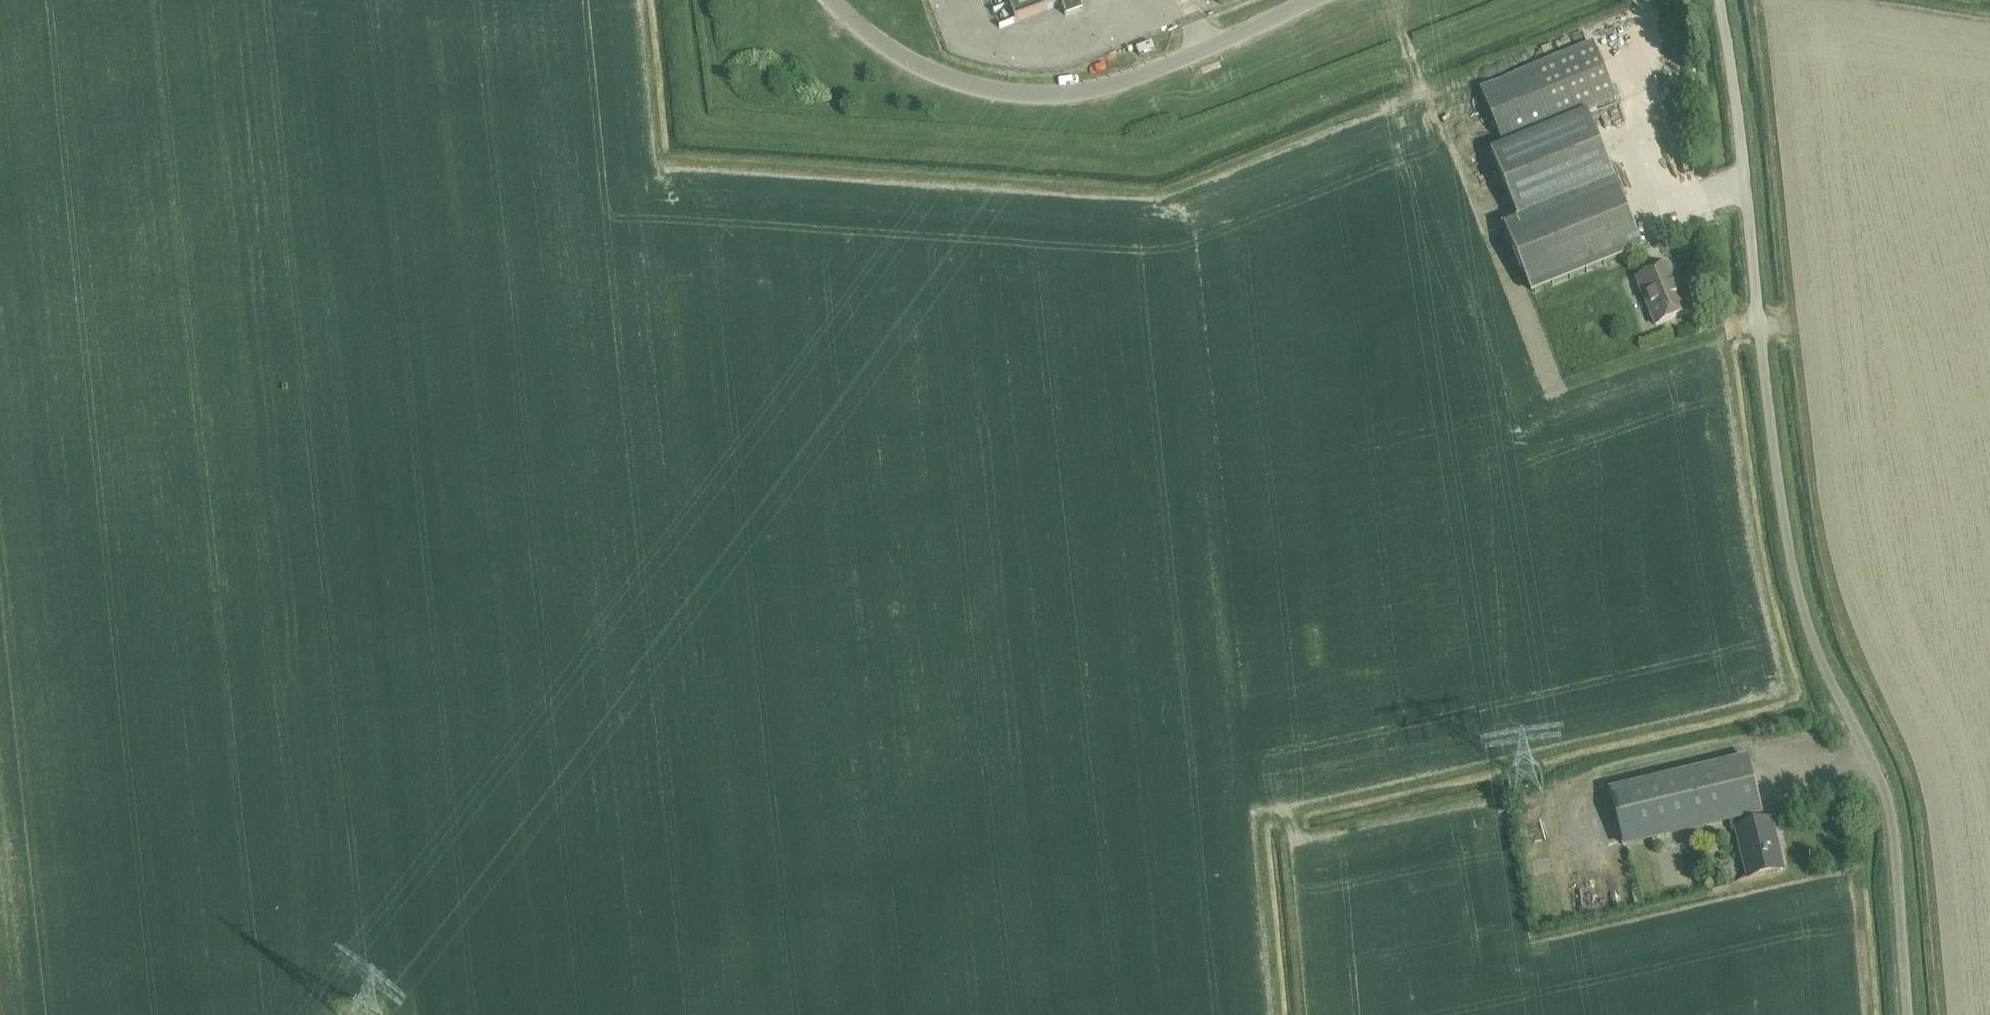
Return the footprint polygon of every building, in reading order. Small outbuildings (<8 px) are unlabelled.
[(1011,8),(1017,24),(1062,6),(1066,17),(1084,10),(1080,0),(1007,0),(1011,8)] [(1509,229),(1535,293),(1640,251),(1585,114),(1617,102),(1594,46),(1481,92),(1505,150),(1492,155),(1520,224),(1509,229)] [(1657,328),(1689,315),(1670,268),(1638,281),(1657,328)] [(1610,793),(1623,846),(1729,820),(1732,833),(1737,832),(1749,880),(1784,872),(1772,823),(1762,825),(1759,813),(1761,813),(1748,760),(1610,793)]
